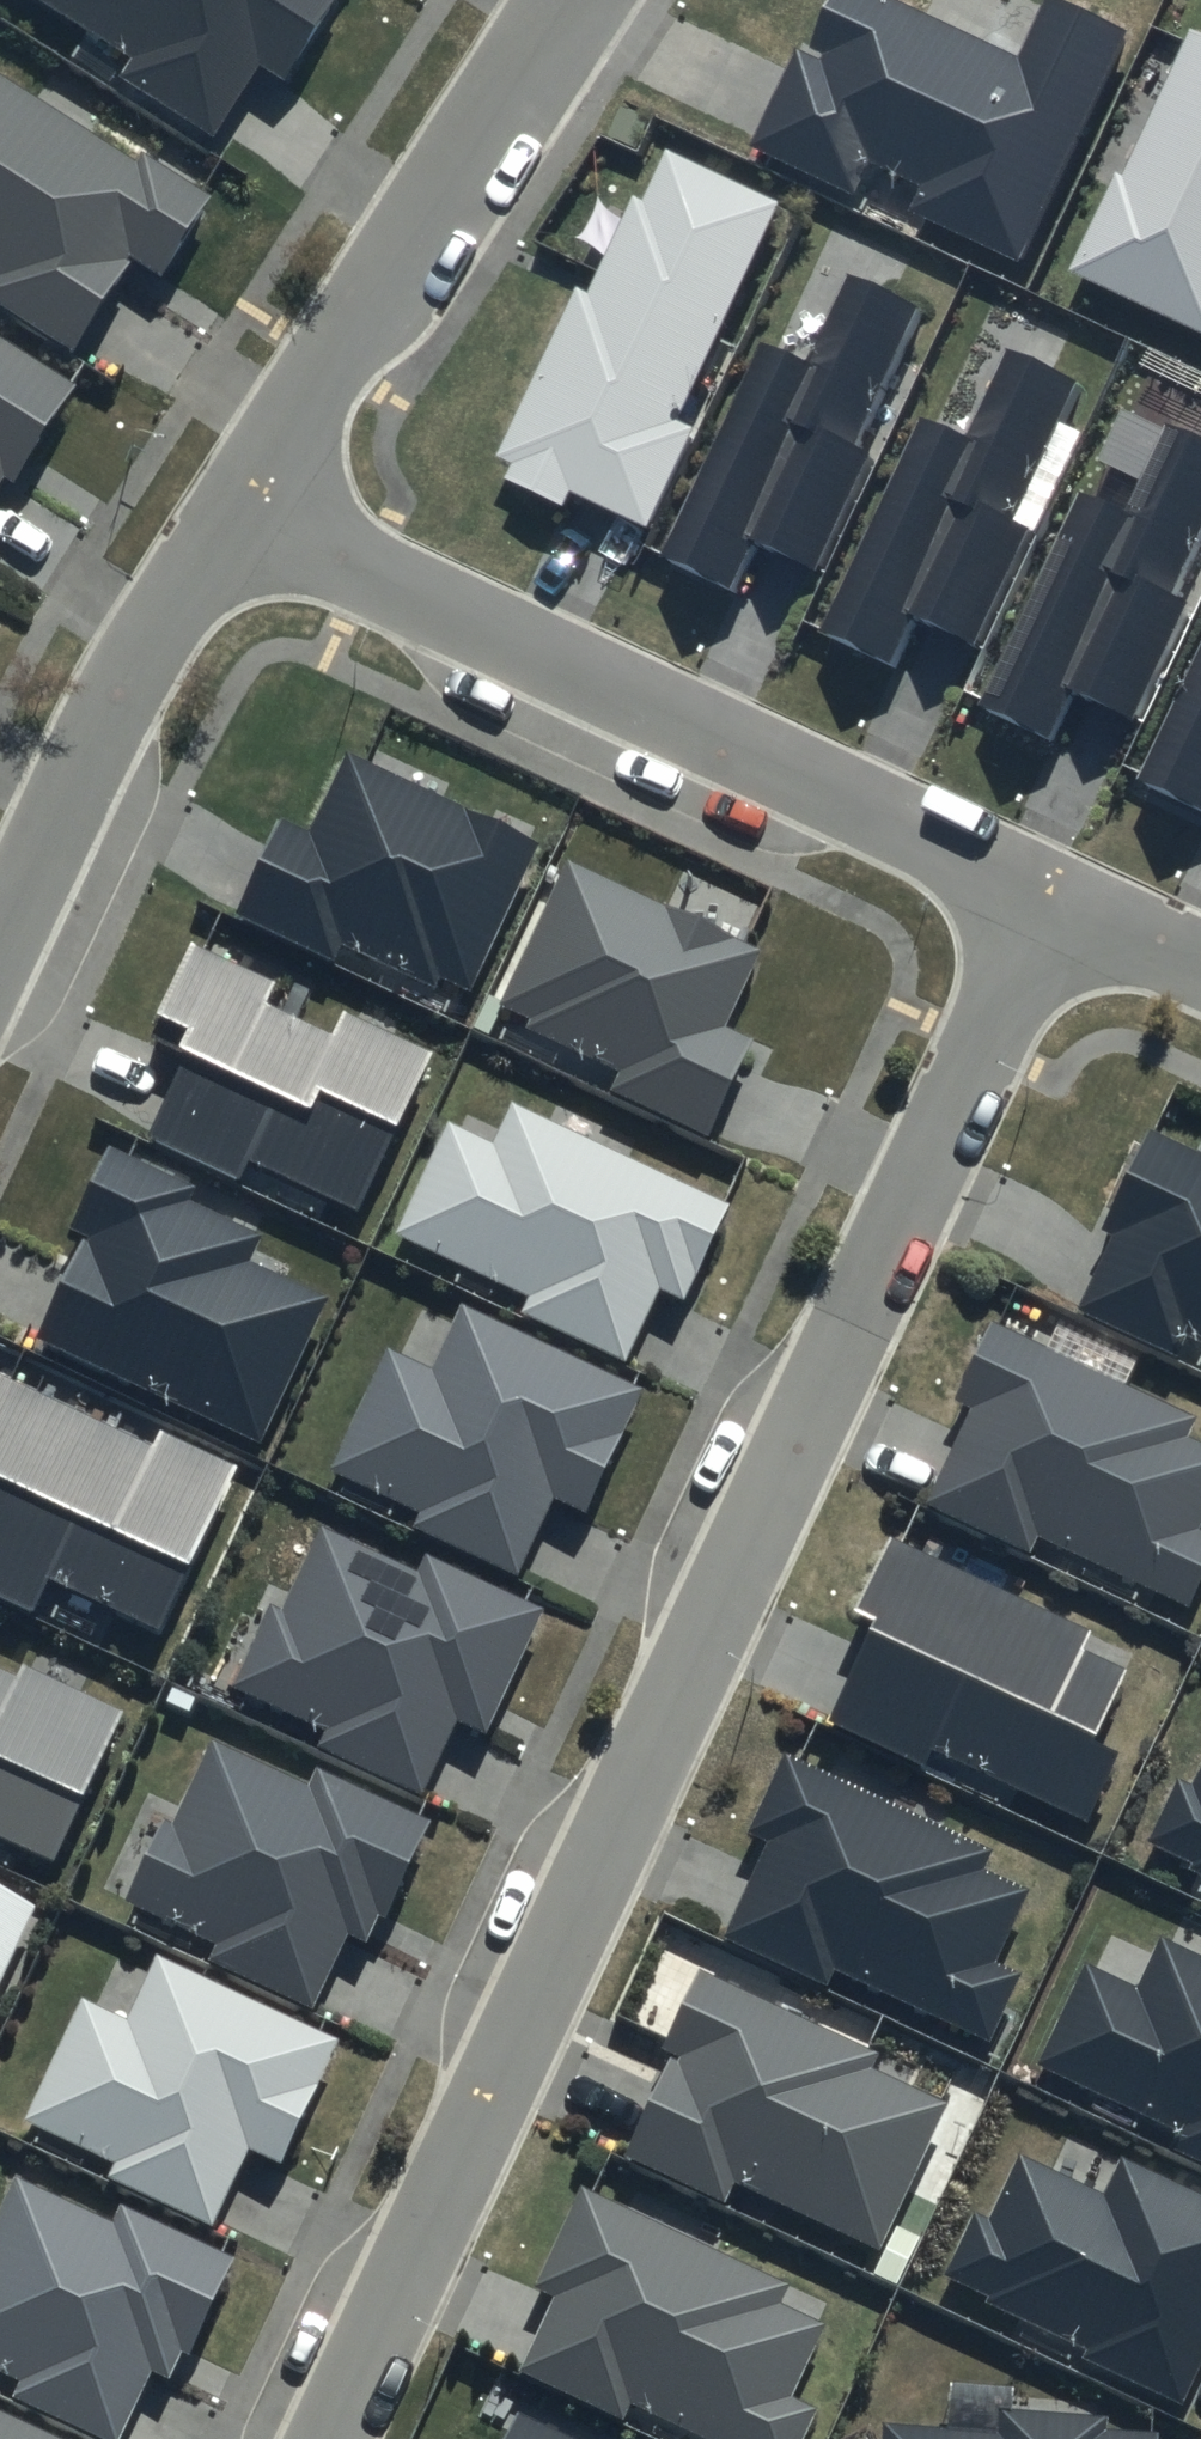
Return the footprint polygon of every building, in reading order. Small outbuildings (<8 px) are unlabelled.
[(130,57),(118,76),(214,136),(259,65),(285,81),(336,0),(39,0),(130,57)] [(902,0),(832,0),(807,55),(794,49),(749,144),(854,193),(869,161),(923,187),(912,210),(1017,259),(1125,29),(1063,0),(1042,0),(1017,54),(902,0)] [(1190,30),(1123,172),(1116,168),(1068,269),(1200,331),(1200,35),(1190,30)] [(0,73),(0,302),(73,348),(131,257),(162,276),(213,195),(139,149),(134,157),(0,73)] [(575,284),(495,456),(512,464),(504,481),(564,508),(571,493),(645,527),(691,428),(674,420),(775,203),(665,152),(643,201),(631,196),(588,289),(575,284)] [(853,442),(919,304),(851,271),(808,363),(760,340),(658,555),(734,591),(759,539),(817,566),(872,451),(853,442)] [(3,476),(14,483),(77,385),(0,335),(0,481),(3,476)] [(1015,519),(1081,380),(1013,348),(969,439),(922,417),(820,631),(896,667),(920,615),(979,643),(1034,528),(1015,519)] [(1200,538),(1200,434),(1173,421),(1130,512),(1082,490),(980,704),(1056,740),(1081,688),(1139,716),(1194,600),(1176,592),(1200,538)] [(1135,776),(1200,808),(1200,638),(1135,776)] [(540,844),(349,754),(310,834),(277,819),(231,915),(335,964),(345,944),(436,988),(440,979),(469,992),(540,844)] [(762,950),(568,859),(498,1006),(531,1021),(527,1028),(616,1070),(606,1092),(709,1141),(756,1041),(726,1027),(762,950)] [(276,981),(192,941),(158,1012),(196,1030),(145,1137),(238,1181),(249,1159),(358,1211),(433,1053),(343,1010),(331,1034),(266,1002),(276,981)] [(730,1204),(511,1103),(493,1142),(449,1121),(397,1233),(530,1294),(521,1312),(627,1361),(660,1291),(684,1302),(730,1204)] [(1144,1126),(1105,1207),(1120,1214),(1076,1306),(1177,1354),(1187,1332),(1200,1338),(1200,1153),(1144,1126)] [(197,1184),(109,1143),(68,1229),(82,1235),(35,1336),(257,1439),(324,1297),(249,1262),(262,1233),(190,1199),(197,1184)] [(642,1388),(461,1304),(433,1365),(386,1344),(327,1470),(419,1513),(412,1528),(516,1576),(554,1496),(585,1510),(642,1388)] [(923,1503),(1029,1553),(1037,1535),(1188,1607),(1200,1580),(1200,1533),(1197,1531),(1200,1523),(1200,1442),(1189,1437),(1199,1416),(990,1317),(951,1400),(968,1408),(923,1503)] [(0,1373),(0,1594),(34,1610),(49,1579),(161,1632),(241,1463),(160,1425),(151,1444),(0,1373)] [(416,1571),(322,1528),(283,1613),(267,1605),(230,1686),(322,1728),(313,1748),(422,1798),(458,1721),(485,1733),(543,1609),(424,1554),(416,1571)] [(1091,1629),(889,1534),(854,1610),(873,1618),(825,1719),(923,1765),(932,1747),(1086,1819),(1117,1752),(1094,1741),(1127,1670),(1082,1649),(1091,1629)] [(53,1862),(125,1711),(22,1663),(15,1677),(0,1670),(0,1837),(53,1862)] [(431,1820),(316,1767),(308,1784),(209,1739),(172,1819),(163,1815),(124,1900),(217,1943),(208,1960),(313,2008),(349,1932),(367,1941),(379,1915),(386,1918),(431,1820)] [(992,1848),(785,1755),(750,1833),(767,1841),(722,1940),(829,1989),(836,1972),(989,2041),(1020,1974),(995,1963),(1029,1890),(982,1870),(992,1848)] [(1195,1788),(1178,1780),(1150,1841),(1192,1860),(1188,1868),(1200,1874),(1200,1775),(1195,1788)] [(34,1906),(0,1890),(0,1979),(34,1906)] [(1160,1936),(1138,1985),(1085,1960),(1036,2066),(1177,2130),(1168,2149),(1200,2164),(1200,1955),(1160,1936)] [(338,2040),(156,1955),(127,2017),(83,1996),(25,2119),(116,2161),(108,2177),(213,2226),(249,2149),(280,2164),(338,2040)] [(875,2052),(699,1971),(662,2050),(670,2054),(624,2155),(725,2201),(733,2183),(878,2249),(946,2103),(868,2068),(875,2052)] [(1122,2156),(1104,2195),(1019,2157),(989,2222),(972,2214),(944,2275),(989,2295),(986,2302),(1085,2347),(1080,2358),(1183,2404),(1200,2364),(1200,2192),(1122,2156)] [(120,2205),(113,2220),(15,2175),(0,2207),(0,2372),(20,2381),(14,2395),(108,2438),(120,2438),(152,2369),(168,2376),(180,2350),(190,2354),(235,2257),(120,2205)] [(583,2188),(548,2266),(565,2273),(520,2373),(627,2421),(634,2405),(709,2438),(803,2438),(818,2407),(794,2396),(827,2323),(781,2302),(790,2281),(583,2188)] [(880,2423),(879,2438),(1153,2438),(1153,2433),(1107,2430),(1108,2418),(992,2410),(991,2430),(880,2423)] [(510,2413),(498,2438),(566,2438),(510,2413)] [(0,2414),(0,2438),(54,2438),(0,2414)]
